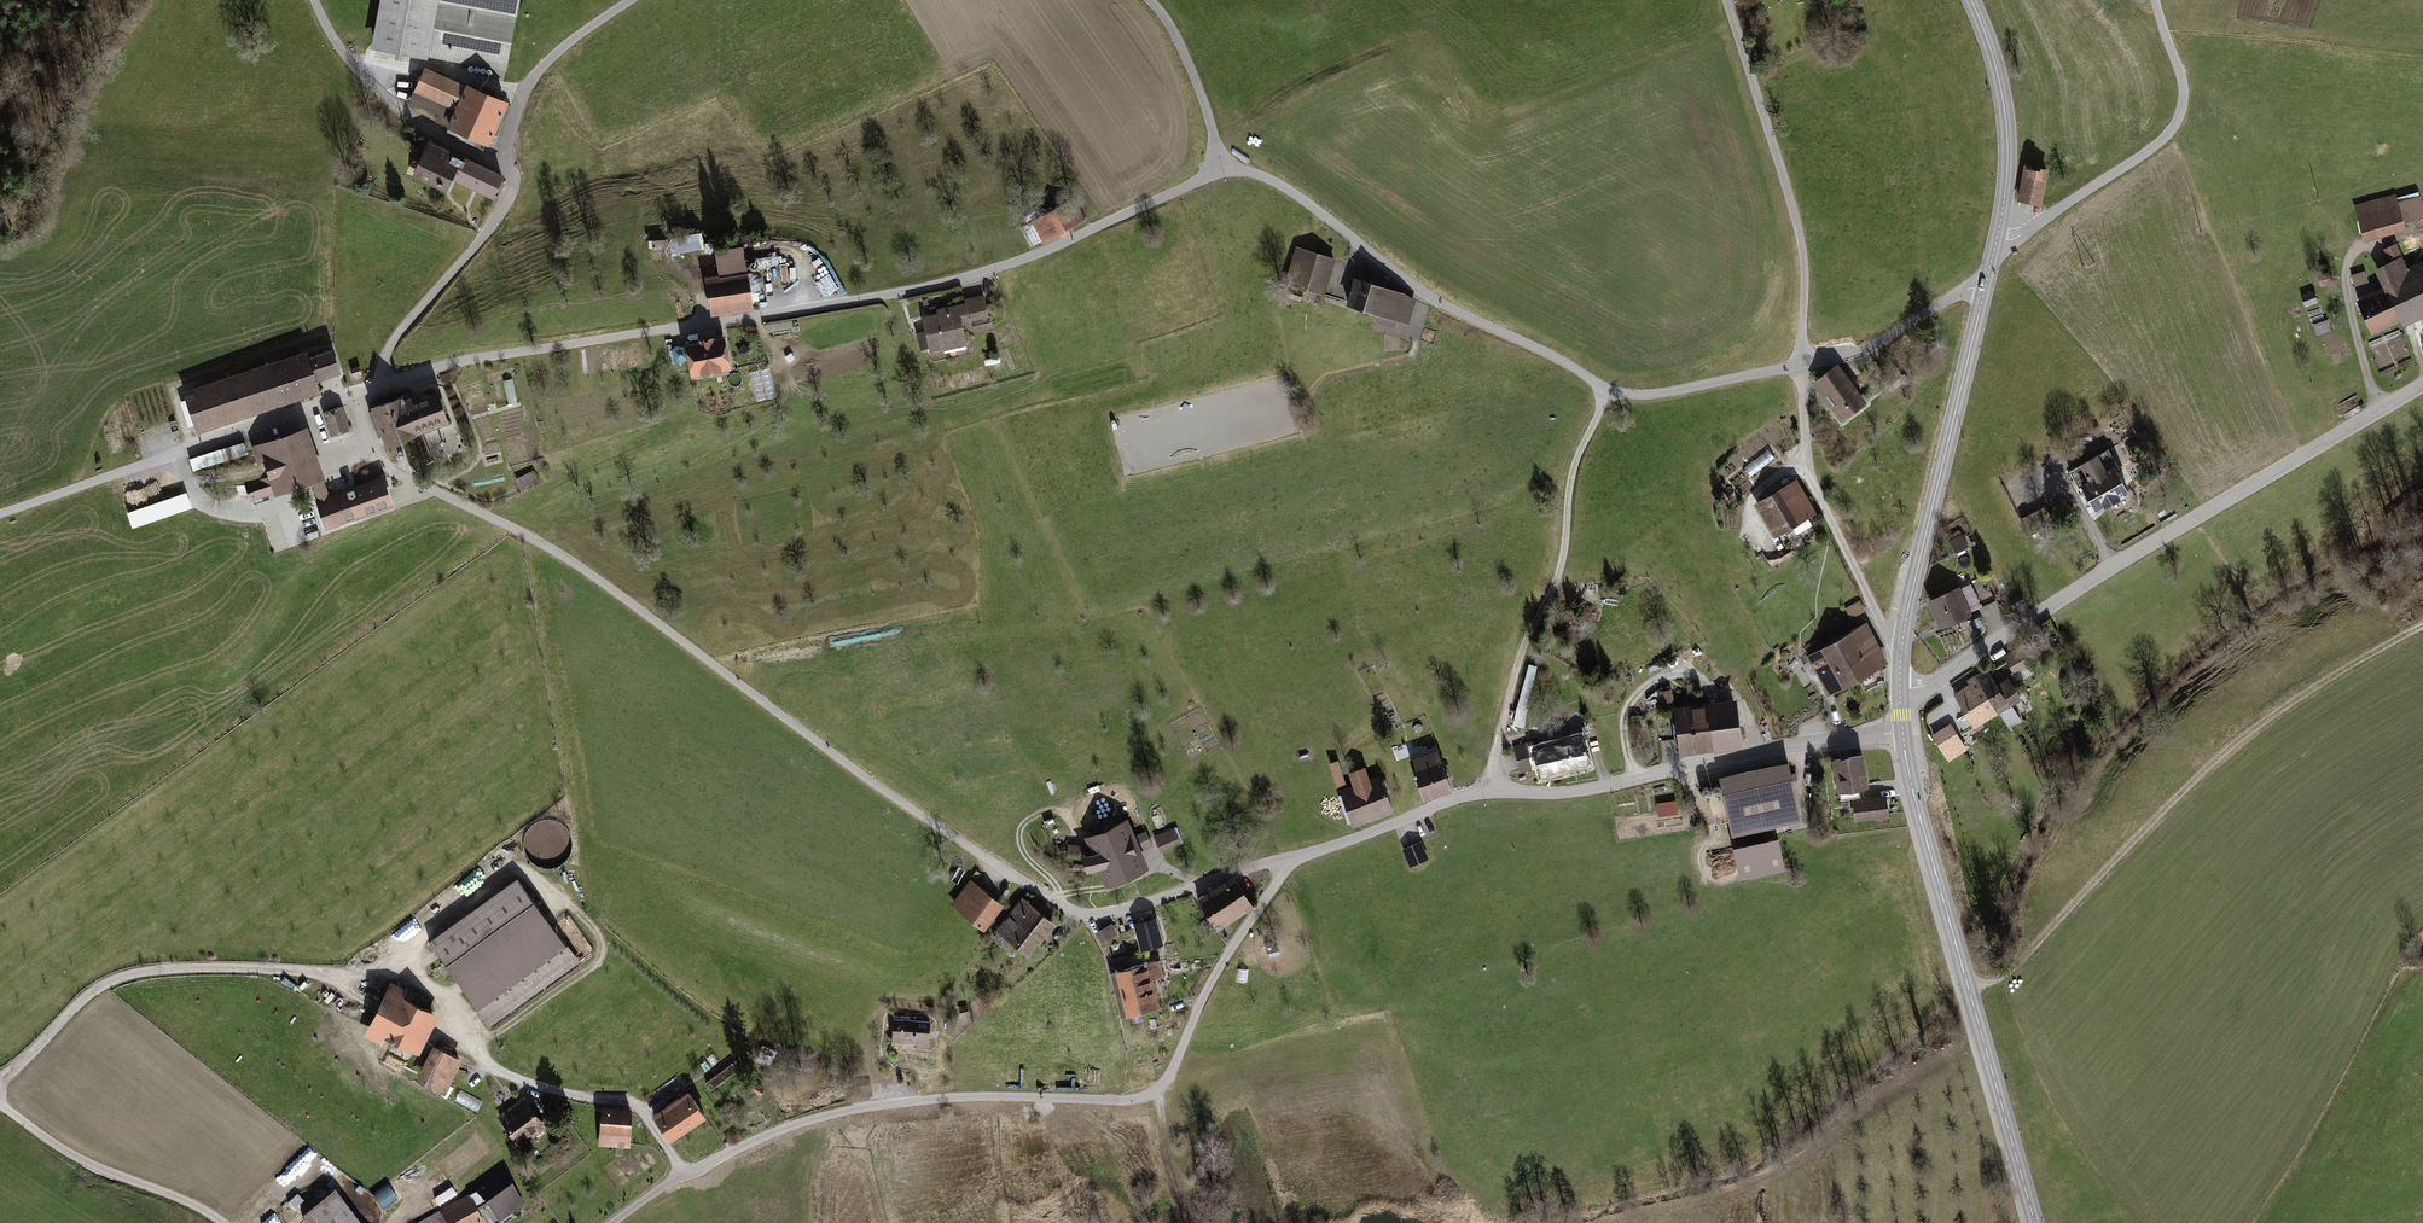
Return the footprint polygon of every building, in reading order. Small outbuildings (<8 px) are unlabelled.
[(373,45),(425,55),(436,0),(382,0),(373,45)] [(442,0),(436,0),(425,55),(504,70),(515,14),(442,0)] [(515,14),(518,0),(442,0),(515,14)] [(506,103),(426,68),(412,99),(454,118),(451,126),(489,143),(506,103)] [(429,138),(413,173),(447,189),(453,177),(493,196),(504,173),(459,151),(429,138)] [(2024,164),(2017,201),(2042,205),(2049,169),(2024,164)] [(2393,195),(2356,206),(2365,237),(2403,227),(2401,220),(2422,214),(2417,196),(2395,202),(2393,195)] [(1042,237),(1084,215),(1075,198),(1033,219),(1042,237)] [(676,251),(706,247),(703,230),(674,234),(676,251)] [(654,252),(670,248),(668,237),(651,240),(654,252)] [(2359,301),(2373,332),(2422,309),(2422,264),(2422,262),(2405,270),(2393,244),(2384,248),(2391,263),(2378,269),(2387,288),(2359,301)] [(1336,258),(1296,246),(1284,283),(1324,295),(1336,258)] [(719,276),(708,278),(713,309),(750,303),(741,247),(715,251),(719,276)] [(1345,305),(1376,314),(1374,321),(1396,327),(1398,321),(1409,325),(1416,300),(1418,297),(1404,292),(1385,287),(1389,276),(1361,265),(1356,278),(1354,277),(1345,305)] [(2355,285),(2370,282),(2367,270),(2353,273),(2355,285)] [(983,299),(923,312),(926,328),(917,330),(921,348),(963,339),(960,322),(987,317),(983,299)] [(721,337),(685,344),(691,373),(727,366),(721,337)] [(305,350),(183,391),(197,432),(318,391),(315,380),(339,372),(331,348),(307,356),(305,350)] [(351,369),(354,376),(361,373),(359,367),(351,369)] [(1838,368),(1815,384),(1841,420),(1864,404),(1838,368)] [(508,380),(511,402),(518,401),(515,379),(508,380)] [(409,393),(373,407),(387,443),(446,421),(436,393),(412,402),(409,393)] [(341,407),(323,413),(331,436),(349,430),(341,407)] [(304,428),(258,444),(270,476),(243,485),(248,500),(311,478),(328,526),(392,503),(383,479),(329,498),(304,428)] [(2097,454),(2079,464),(2088,480),(2080,485),(2096,513),(2130,494),(2114,466),(2106,470),(2097,454)] [(517,478),(522,487),(540,478),(535,469),(517,478)] [(1797,483),(1757,506),(1775,537),(1815,514),(1797,483)] [(1962,534),(1949,541),(1955,554),(1969,547),(1962,534)] [(1959,586),(1927,601),(1940,629),(1972,615),(1971,612),(1981,607),(1971,584),(1960,588),(1959,586)] [(2010,601),(2014,609),(2024,603),(2020,595),(2010,601)] [(1847,607),(1851,617),(1865,610),(1860,600),(1847,607)] [(1867,622),(1837,639),(1859,680),(1890,663),(1867,622)] [(1837,639),(1807,656),(1829,696),(1859,680),(1837,639)] [(1969,684),(1953,694),(1974,728),(2021,699),(2008,678),(1996,685),(1986,668),(1966,680),(1969,684)] [(1670,689),(1658,691),(1659,703),(1671,702),(1670,689)] [(1737,699),(1674,707),(1680,755),(1744,748),(1737,699)] [(1925,713),(1931,729),(1950,723),(1945,706),(1925,713)] [(1517,708),(1513,725),(1524,728),(1528,711),(1517,708)] [(1967,751),(1951,724),(1932,735),(1948,762),(1967,751)] [(1567,738),(1575,770),(1592,766),(1582,728),(1567,731),(1569,738),(1567,738)] [(1540,779),(1575,770),(1567,738),(1535,746),(1533,741),(1513,746),(1520,773),(1537,769),(1540,779)] [(1436,750),(1409,759),(1424,801),(1452,791),(1436,750)] [(1861,756),(1834,761),(1840,790),(1867,785),(1861,756)] [(1340,784),(1349,780),(1340,759),(1331,763),(1340,784)] [(1721,779),(1733,835),(1799,820),(1787,764),(1721,779)] [(1352,785),(1339,790),(1352,828),(1394,813),(1380,775),(1369,779),(1365,766),(1348,773),(1352,785)] [(1885,799),(1854,802),(1856,820),(1887,816),(1885,799)] [(1658,804),(1661,814),(1674,811),(1672,801),(1658,804)] [(1138,832),(1145,829),(1136,808),(1129,812),(1138,832)] [(1087,872),(1098,870),(1106,888),(1150,869),(1142,851),(1154,846),(1147,830),(1136,835),(1128,818),(1084,838),(1090,850),(1084,852),(1084,855),(1080,856),(1087,872)] [(1153,836),(1160,852),(1181,844),(1175,827),(1153,836)] [(1421,841),(1402,849),(1410,868),(1429,860),(1421,841)] [(1778,843),(1736,852),(1742,875),(1783,866),(1778,843)] [(1068,844),(1067,855),(1080,856),(1084,855),(1084,852),(1084,845),(1083,845),(1068,844)] [(1235,876),(1198,900),(1218,931),(1255,907),(1235,876)] [(518,878),(429,942),(479,1010),(477,1011),(489,1028),(580,962),(518,878)] [(971,879),(950,905),(984,932),(1005,905),(971,879)] [(1022,897),(995,931),(1028,957),(1038,944),(1040,945),(1056,924),(1022,897)] [(1157,917),(1133,923),(1141,951),(1164,944),(1157,917)] [(1112,924),(1096,933),(1102,944),(1118,935),(1112,924)] [(1160,960),(1111,973),(1122,1018),(1161,1008),(1154,979),(1165,977),(1160,960)] [(407,990),(390,982),(364,1037),(380,1045),(384,1038),(420,1055),(439,1016),(425,1009),(430,998),(416,991),(415,992),(407,988),(407,990)] [(967,1005),(959,1007),(961,1017),(970,1015),(967,1005)] [(916,1048),(929,1049),(930,1022),(893,1019),(892,1042),(917,1043),(916,1048)] [(463,1060),(433,1046),(416,1082),(445,1096),(463,1060)] [(734,1059),(705,1082),(710,1089),(740,1066),(734,1059)] [(754,1081),(750,1089),(760,1095),(765,1086),(754,1081)] [(871,1083),(858,1084),(860,1096),(872,1094),(871,1083)] [(688,1089),(651,1114),(669,1139),(705,1114),(688,1089)] [(525,1095),(497,1115),(520,1146),(548,1126),(525,1095)] [(633,1106),(601,1104),(599,1145),(631,1147),(633,1106)] [(498,1222),(502,1222),(525,1206),(500,1172),(474,1191),(498,1222)] [(438,1210),(458,1194),(449,1183),(430,1199),(438,1210)] [(385,1209),(398,1199),(390,1187),(376,1196),(385,1209)] [(303,1219),(306,1222),(361,1222),(336,1192),(303,1219)] [(419,1222),(482,1222),(468,1196),(439,1211),(439,1212),(419,1222)]
